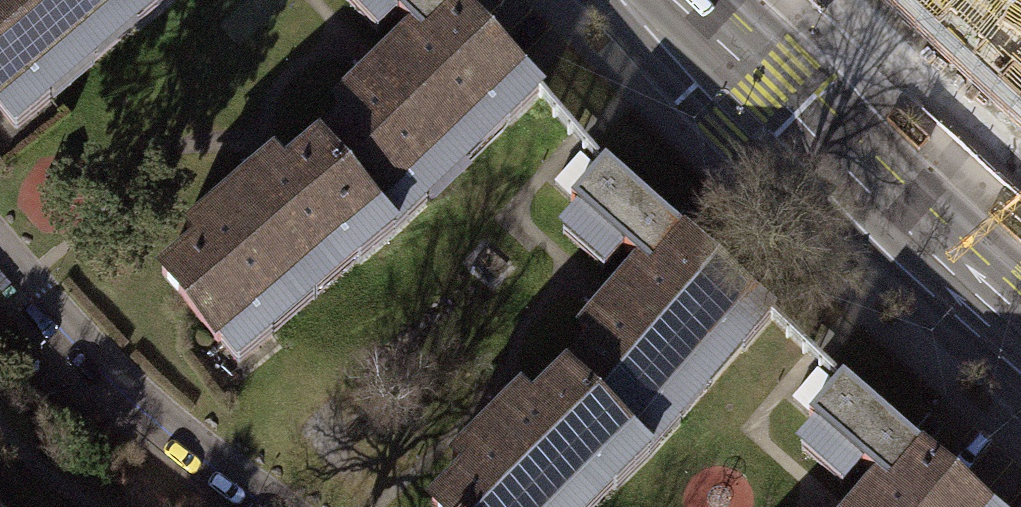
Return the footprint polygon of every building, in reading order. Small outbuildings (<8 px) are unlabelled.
[(168,2),(166,0),(0,0),(0,108),(14,125),(46,99),(29,77),(117,7),(134,29),(168,2)] [(393,234),(423,204),(404,183),(487,105),(505,125),(540,93),(453,0),(442,0),(409,30),(330,104),(344,119),(313,146),(393,234)] [(409,30),(442,0),(381,0),(409,30)] [(1020,80),(1020,0),(933,0),(1020,80)] [(393,234),(313,146),(283,171),(273,158),(183,231),(195,246),(160,274),(215,341),(220,337),(239,360),(271,334),(253,312),(338,243),(355,264),(393,234)] [(602,164),(568,202),(637,264),(671,226),(602,164)] [(561,374),(644,459),(677,422),(657,403),(721,332),(742,351),(773,317),(671,226),(637,264),(576,332),(589,344),(561,374)] [(561,374),(532,404),(519,392),(452,461),(462,470),(428,504),(431,506),(552,506),(591,467),(614,489),(644,459),(561,374)] [(842,383),(809,419),(876,478),(909,442),(842,383)] [(909,442),(876,478),(851,506),(983,506),(909,442)]
